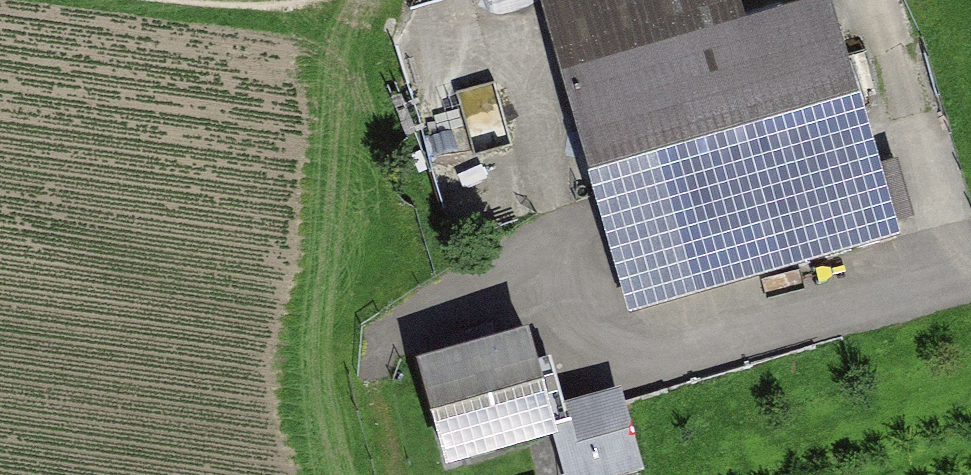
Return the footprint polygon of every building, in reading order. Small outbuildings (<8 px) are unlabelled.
[(902,242),(901,238),(897,227),(914,222),(897,163),(880,168),(862,106),(832,2),(745,28),(738,0),(538,0),(560,81),(590,185),(628,317),(629,321),(902,242)] [(533,328),(421,357),(448,461),(560,431),(533,328)]
